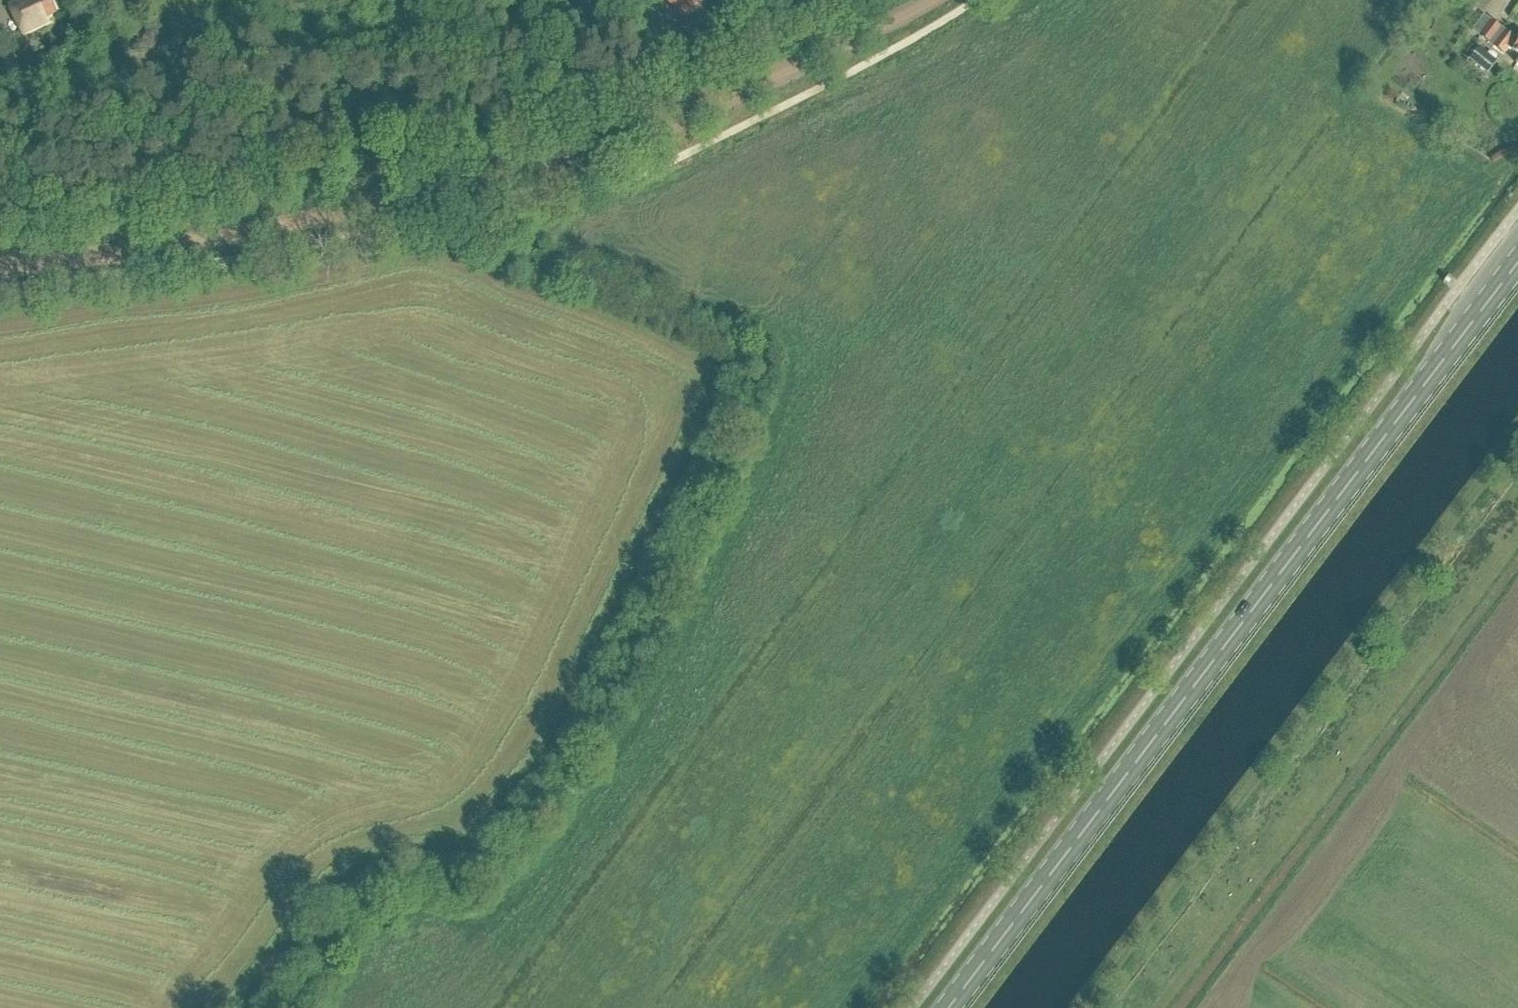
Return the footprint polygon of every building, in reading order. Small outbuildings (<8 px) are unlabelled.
[(50,0),(32,0),(27,2),(26,0),(22,0),(9,6),(22,34),(47,23),(45,19),(57,14),(50,0)] [(683,18),(703,0),(666,0),(683,18)] [(1471,31),(1488,44),(1500,29),(1490,21),(1483,16),(1471,31)] [(1488,44),(1492,48),(1502,55),(1506,49),(1510,52),(1514,46),(1517,41),(1517,39),(1515,37),(1514,39),(1500,29),(1488,44)] [(1517,101),(1517,73),(1463,34),(1450,52),(1517,101)]
